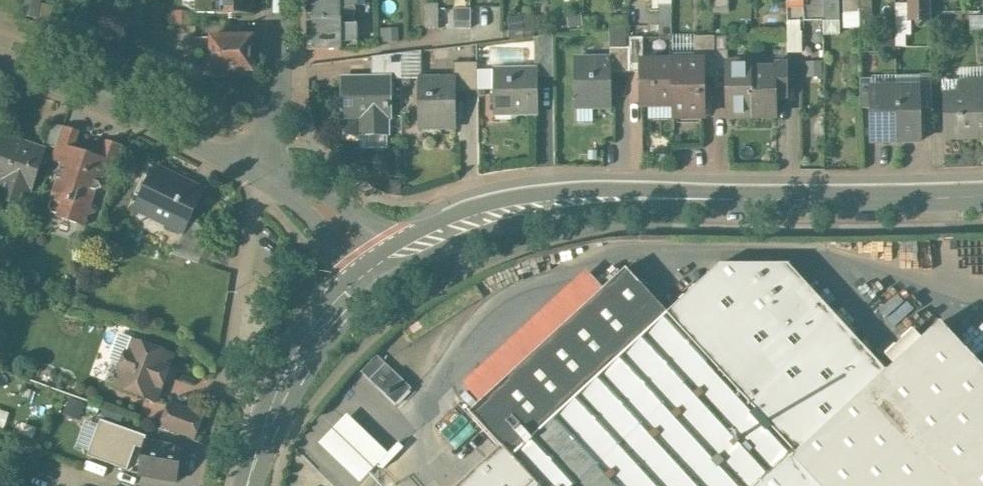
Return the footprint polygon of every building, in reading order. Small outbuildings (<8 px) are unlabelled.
[(200,15),(219,15),(219,0),(200,0),(200,15)] [(219,15),(252,15),(252,0),(219,0),(219,15)] [(338,0),(307,0),(308,19),(339,18),(339,11),(338,0)] [(339,11),(355,10),(355,0),(338,0),(339,11)] [(714,11),(729,11),(729,0),(714,0),(714,11)] [(823,0),(786,0),(787,22),(823,21),(823,9),(823,0)] [(823,9),(839,9),(839,0),(823,0),(823,9)] [(909,20),(931,20),(931,0),(909,0),(909,20)] [(672,15),(672,4),(660,4),(660,16),(672,15)] [(439,28),(439,5),(426,5),(426,28),(439,28)] [(479,6),(479,27),(503,27),(503,6),(479,6)] [(471,9),(459,10),(459,29),(471,29),(471,9)] [(839,9),(823,9),(823,21),(840,21),(839,9)] [(672,50),(672,15),(660,16),(661,50),(672,50)] [(629,16),(612,16),(613,28),(629,27),(629,16)] [(339,26),(339,18),(308,19),(308,49),(340,48),(339,26)] [(535,34),(535,23),(521,23),(521,34),(535,34)] [(355,25),(339,26),(340,48),(356,47),(355,25)] [(554,35),(537,37),(537,70),(538,70),(538,78),(554,78),(554,35)] [(253,37),(211,37),(212,72),(253,72),(253,37)] [(715,37),(695,37),(695,62),(703,62),(703,78),(715,77),(715,52),(715,37)] [(643,62),(643,38),(629,38),(629,44),(629,48),(630,72),(641,72),(641,62),(643,62)] [(629,48),(611,48),(611,59),(612,59),(612,73),(630,72),(629,48)] [(728,64),(728,51),(715,52),(715,77),(715,88),(727,88),(727,64),(728,64)] [(373,57),(373,78),(344,78),(344,114),(367,113),(367,134),(388,133),(388,113),(390,113),(390,78),(402,78),(402,53),(373,57)] [(611,59),(575,59),(575,107),(612,107),(612,73),(612,59),(611,59)] [(809,61),(808,76),(823,76),(823,61),(809,61)] [(673,118),(673,62),(643,62),(641,62),(641,72),(642,106),(672,106),(673,118)] [(695,62),(673,62),(673,118),(703,118),(703,78),(703,62),(695,62)] [(728,64),(727,64),(727,88),(728,118),(752,118),(752,70),(752,63),(728,64)] [(788,91),(787,63),(775,63),(775,70),(776,70),(777,91),(788,91)] [(479,64),(456,64),(456,81),(457,81),(457,91),(479,91),(479,64)] [(537,70),(498,70),(498,106),(512,106),(512,110),(538,109),(538,78),(538,70),(537,70)] [(775,70),(752,70),(752,118),(777,118),(777,91),(776,70),(775,70)] [(873,88),(872,79),(859,79),(860,109),(872,109),(871,88),(873,88)] [(932,109),(931,79),(917,80),(918,87),(919,87),(920,109),(932,109)] [(456,81),(421,81),(420,122),(437,122),(437,128),(457,128),(457,91),(457,81),(456,81)] [(960,82),(960,95),(944,95),(945,139),(982,138),(982,82),(960,82)] [(918,87),(895,88),(896,142),(921,141),(920,109),(919,87),(918,87)] [(873,88),(871,88),(872,109),(873,142),(896,142),(895,88),(873,88)] [(367,134),(367,113),(344,114),(344,118),(346,118),(347,134),(367,134)] [(63,127),(52,124),(45,146),(56,149),(63,127)] [(88,159),(84,157),(82,152),(75,149),(80,132),(63,127),(56,149),(53,161),(64,165),(63,170),(57,173),(60,178),(53,201),(62,204),(58,218),(85,226),(88,216),(93,213),(90,207),(96,191),(108,190),(122,146),(106,141),(101,158),(94,156),(88,159)] [(3,139),(0,147),(0,180),(12,184),(7,202),(28,209),(34,191),(35,191),(47,152),(25,145),(25,147),(3,139)] [(204,191),(155,167),(138,201),(170,216),(167,224),(184,232),(189,221),(204,191)] [(184,232),(173,255),(198,264),(213,233),(189,221),(184,232)] [(667,315),(626,270),(467,412),(499,448),(500,447),(532,481),(535,478),(543,485),(573,485),(575,484),(577,485),(765,485),(794,460),(889,373),(790,265),(722,266),(667,315)] [(889,281),(871,299),(887,315),(905,297),(889,281)] [(943,323),(889,373),(794,460),(818,485),(982,485),(982,367),(943,323)] [(969,351),(982,366),(982,338),(969,351)] [(171,355),(133,342),(129,355),(127,354),(116,384),(115,386),(156,400),(160,387),(163,388),(170,367),(167,366),(171,355)] [(394,372),(378,355),(362,371),(378,388),(394,372)] [(122,366),(113,363),(107,381),(116,384),(122,366)] [(411,389),(394,372),(378,388),(395,405),(411,389)] [(393,440),(343,390),(326,407),(376,456),(393,440)] [(204,415),(170,403),(161,429),(194,441),(204,415)] [(6,425),(9,413),(0,410),(0,424),(6,425)] [(331,415),(313,431),(364,485),(365,485),(382,470),(331,415)] [(146,436),(101,420),(88,456),(127,470),(136,447),(144,448),(145,441),(146,436)] [(182,448),(145,441),(144,448),(139,476),(177,481),(182,448)] [(458,485),(543,485),(535,478),(532,481),(500,447),(499,448),(458,485)] [(794,460),(765,485),(818,485),(794,460)]
